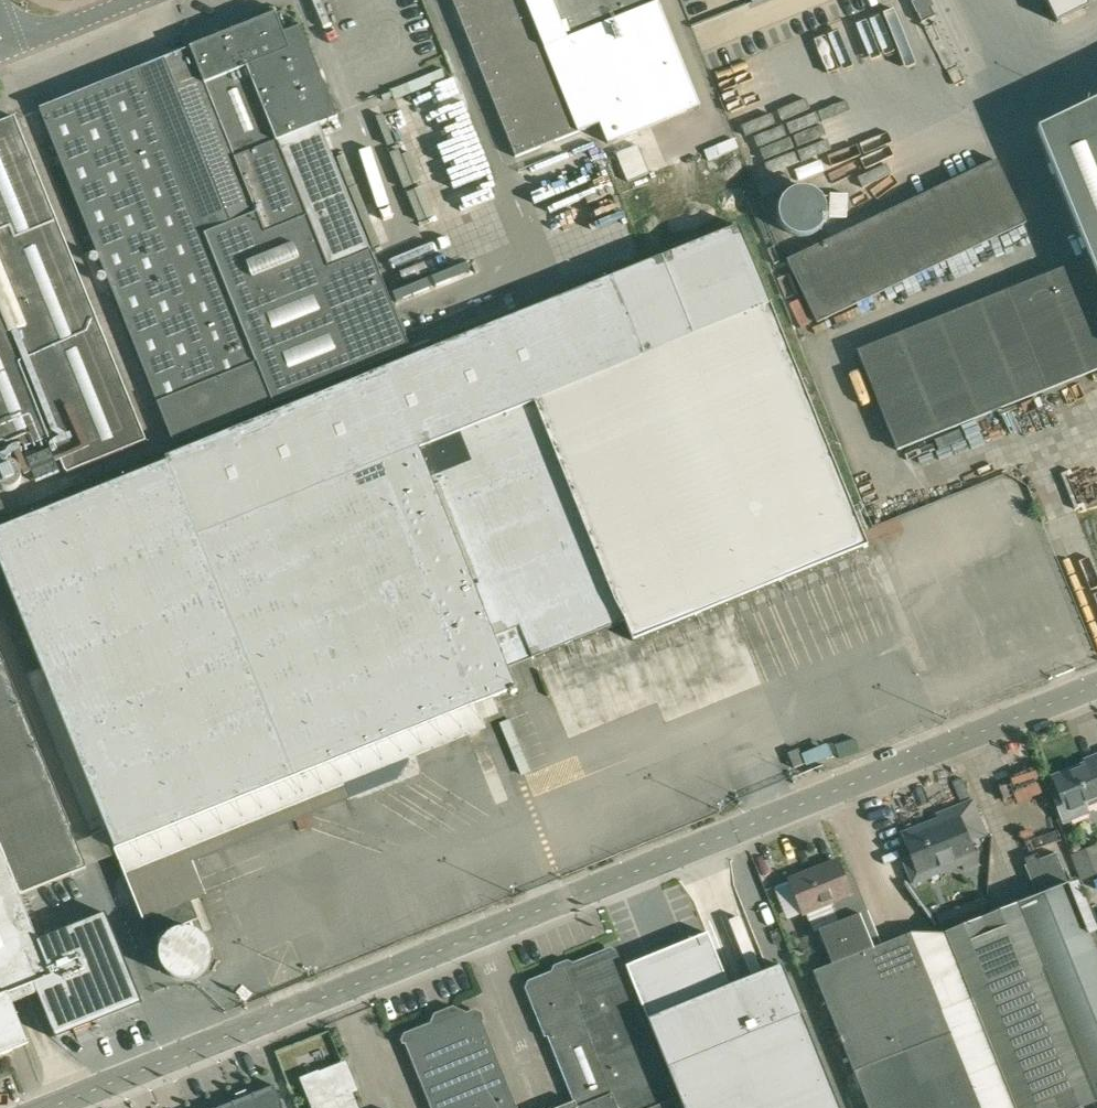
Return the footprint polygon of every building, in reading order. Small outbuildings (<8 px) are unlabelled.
[(580,130),(526,0),(453,0),(517,156),(580,130)] [(658,2),(657,0),(550,0),(566,39),(608,143),(700,106),(658,2)] [(926,0),(919,0),(913,3),(918,14),(917,15),(921,23),(935,17),(931,8),(930,9),(926,0)] [(1056,22),(1089,6),(1086,0),(1046,0),(1056,22)] [(410,349),(371,251),(320,124),(337,117),(301,26),(293,29),(285,10),(276,14),(275,13),(40,109),(176,445),(410,349)] [(430,87),(454,78),(450,69),(427,78),(430,87)] [(732,79),(741,115),(776,107),(774,98),(770,99),(765,79),(749,83),(747,75),(732,79)] [(1037,130),(1089,258),(1096,277),(1096,101),(1037,130)] [(52,438),(66,473),(146,440),(15,116),(0,122),(0,459),(52,438)] [(848,149),(847,124),(807,125),(807,138),(828,137),(829,150),(848,149)] [(716,159),(746,149),(743,139),(713,149),(716,159)] [(623,152),(636,181),(657,171),(644,143),(623,152)] [(1026,223),(996,160),(787,261),(817,323),(1026,223)] [(847,195),(830,194),(829,218),(846,218),(847,195)] [(635,343),(609,278),(165,458),(167,463),(0,530),(0,562),(116,850),(130,888),(351,799),(345,785),(485,729),(476,705),(511,691),(512,695),(518,692),(508,668),(517,664),(510,648),(526,642),(532,658),(624,620),(633,641),(867,546),(796,367),(795,367),(739,226),(611,278),(637,342),(635,343)] [(857,351),(897,451),(1096,371),(1096,277),(1089,258),(857,351)] [(27,460),(36,482),(49,476),(60,472),(50,450),(27,460)] [(1075,546),(1086,573),(1096,569),(1086,542),(1075,546)] [(13,1051),(29,1044),(12,1001),(39,991),(41,997),(56,1033),(73,1026),(89,1019),(139,999),(105,914),(39,940),(37,936),(36,937),(19,894),(86,868),(0,654),(0,1056),(13,1051)] [(798,749),(788,753),(794,768),(804,764),(798,749)] [(1054,780),(1060,795),(1054,798),(1065,824),(1089,814),(1086,807),(1096,802),(1096,763),(1054,780)] [(966,843),(985,836),(972,802),(938,816),(941,824),(927,829),(926,825),(904,834),(913,856),(903,860),(912,883),(961,863),(964,871),(976,867),(966,843)] [(289,873),(309,839),(297,832),(267,883),(275,888),(286,870),(289,873)] [(1071,855),(1080,880),(1096,873),(1096,845),(1071,855)] [(1096,1101),(1096,959),(1087,934),(1096,930),(1096,925),(1078,880),(1067,885),(1054,854),(1025,866),(1038,897),(945,934),(1016,1107),(1080,1107),(1096,1101)] [(841,923),(867,913),(856,885),(848,888),(837,862),(790,881),(804,915),(833,903),(841,923)] [(763,876),(719,893),(735,933),(751,927),(761,952),(788,941),(763,876)] [(703,953),(696,940),(713,932),(697,903),(667,918),(689,960),(703,953)] [(812,973),(867,1107),(982,1107),(911,933),(882,945),(874,927),(868,912),(867,913),(841,923),(819,932),(833,965),(812,973)] [(177,982),(223,967),(205,913),(159,928),(177,982)] [(680,1098),(675,1100),(622,967),(621,967),(616,955),(610,953),(574,967),(572,972),(572,974),(559,979),(558,978),(553,976),(536,983),(531,985),(530,990),(532,993),(531,994),(576,1107),(684,1107),(680,1098)] [(647,1020),(678,1097),(679,1097),(680,1098),(684,1107),(839,1107),(781,966),(647,1020)] [(480,1014),(474,1012),(455,1019),(453,1024),(438,1030),(437,1027),(432,1024),(407,1034),(404,1041),(431,1107),(517,1107),(480,1014)] [(353,1093),(357,1092),(345,1064),(321,1074),(319,1071),(299,1079),(310,1107),(359,1107),(353,1093)] [(274,1089),(228,1107),(282,1107),(274,1089)]
